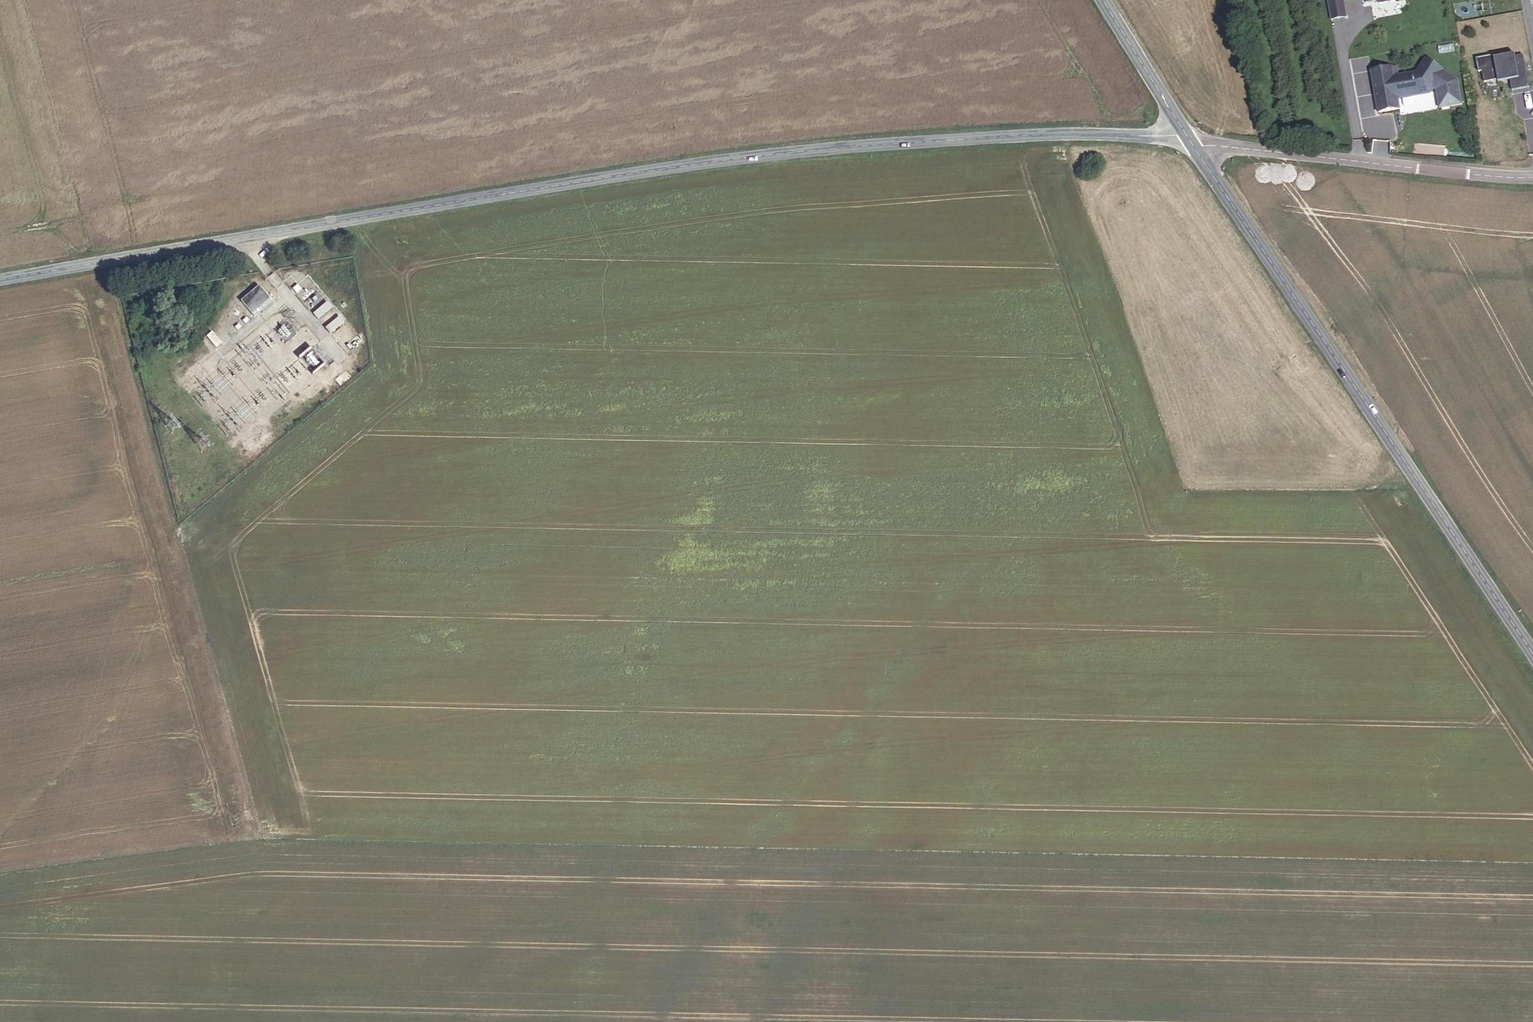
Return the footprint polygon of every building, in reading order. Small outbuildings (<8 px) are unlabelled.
[(1342,0),(1328,0),(1327,0),(1331,25),(1346,22),(1342,0)] [(1531,88),(1525,56),(1516,57),(1497,60),(1496,55),(1476,58),(1479,73),(1484,72),(1486,84),(1501,82),(1503,85),(1511,84),(1513,92),(1531,88)] [(1463,106),(1459,82),(1426,61),(1418,75),(1394,79),(1393,70),(1370,74),(1378,117),(1400,113),(1398,102),(1431,96),(1433,91),(1437,93),(1440,110),(1463,106)] [(258,284),(240,300),(256,318),(274,302),(258,284)] [(328,302),(315,313),(319,318),(333,307),(328,302)] [(336,321),(327,328),(331,333),(345,322),(340,317),(336,321)] [(206,338),(215,349),(220,344),(211,334),(206,338)]
